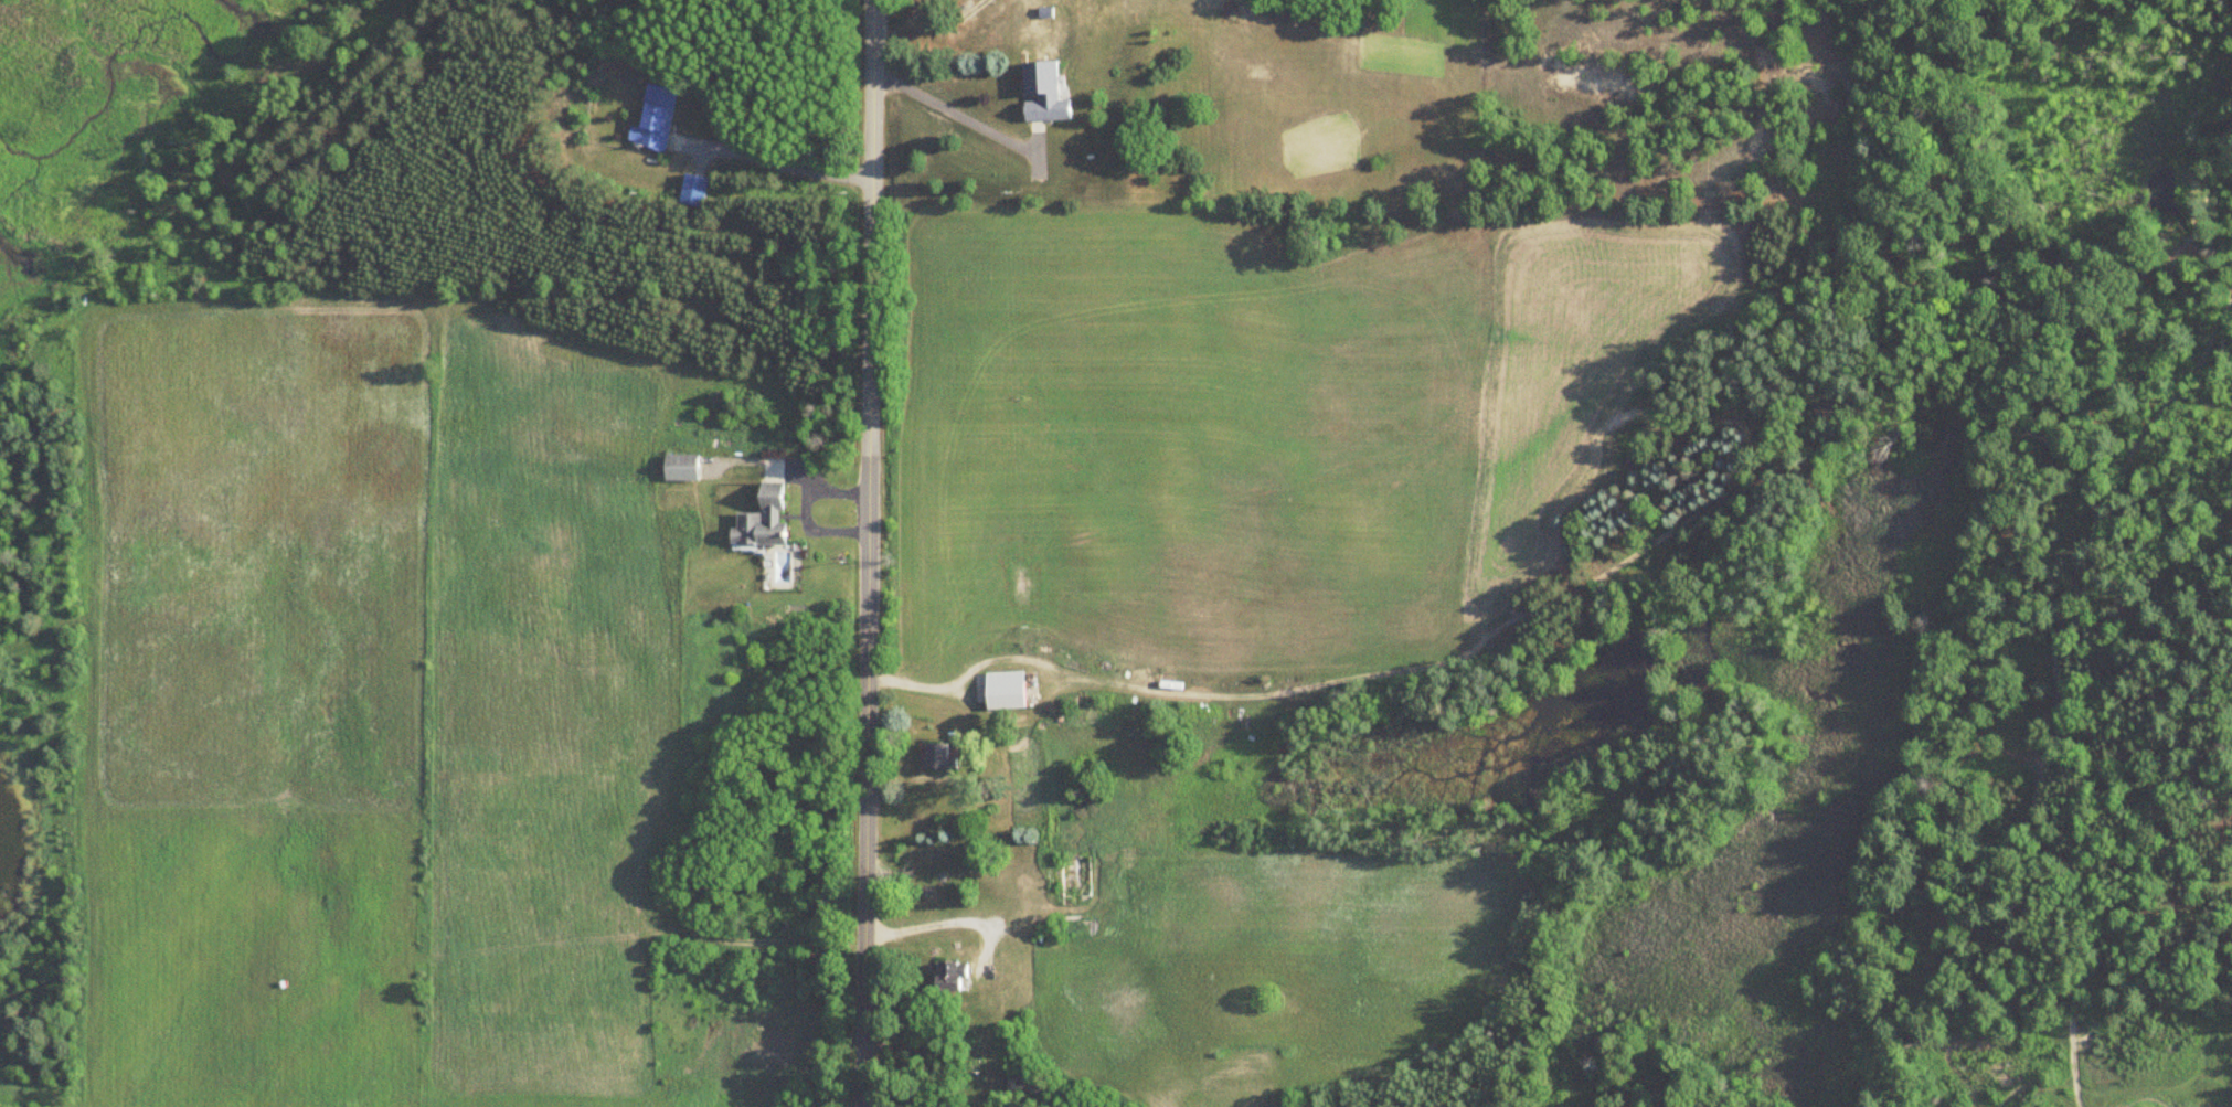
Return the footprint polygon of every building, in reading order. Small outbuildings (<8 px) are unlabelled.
[(1015,61),(1016,99),(1015,99),(1016,120),(1061,119),(1060,99),(1050,99),(1049,60),(1015,61)] [(639,125),(632,124),(629,143),(668,150),(678,88),(645,83),(639,125)] [(708,206),(711,175),(687,173),(684,204),(708,206)] [(702,480),(702,454),(666,454),(666,480),(702,480)] [(795,482),(762,482),(762,513),(737,513),(737,544),(793,544),(793,526),(782,526),(782,508),(795,508),(795,482)] [(1028,708),(1028,671),(989,672),(989,708),(1028,708)] [(952,743),(928,743),(928,768),(952,768),(952,743)] [(945,991),(973,991),(973,962),(945,962),(945,991)]
